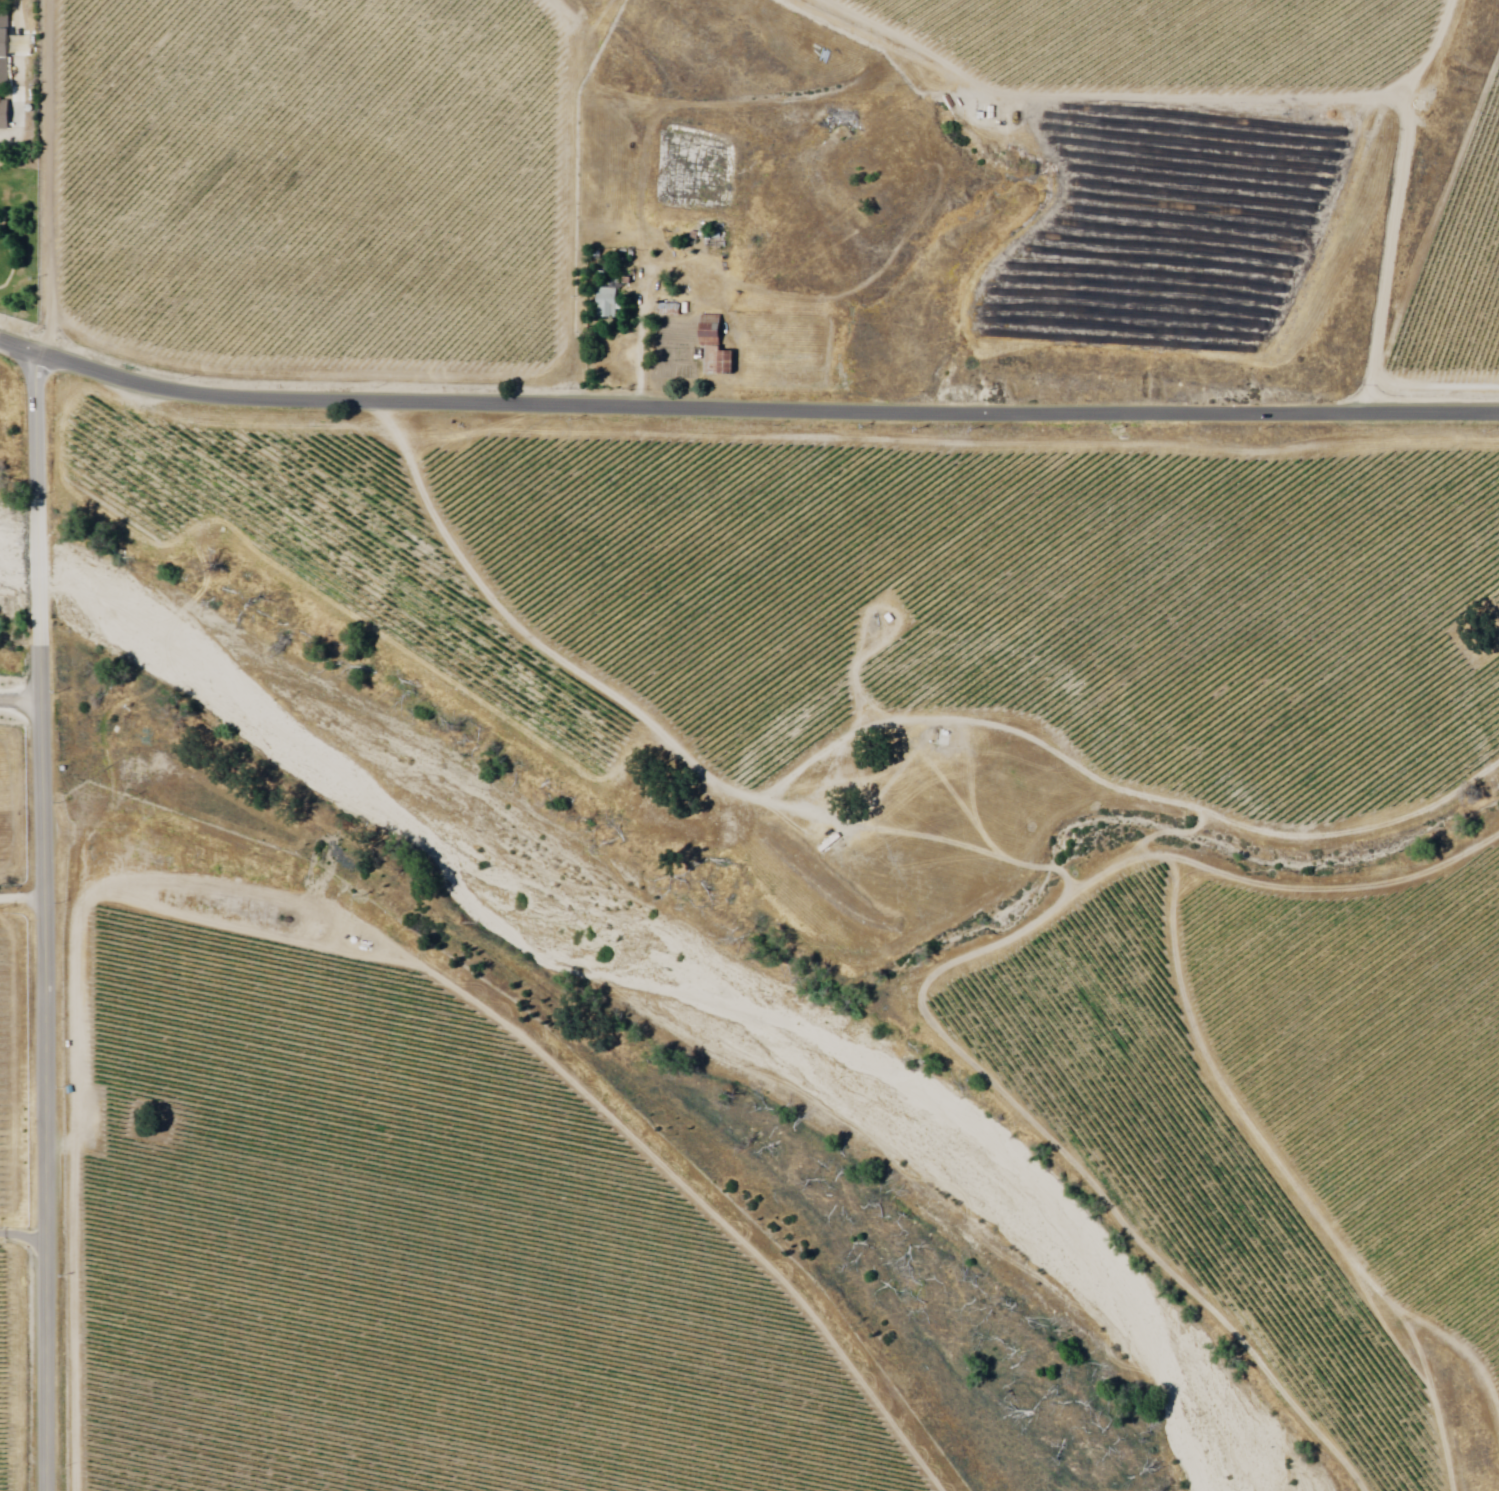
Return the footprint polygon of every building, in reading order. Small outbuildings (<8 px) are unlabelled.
[(12,83),(12,17),(0,17),(0,83),(12,83)] [(12,130),(11,101),(0,101),(0,130),(12,130)] [(600,288),(617,289),(616,305),(621,306),(621,317),(598,315),(600,288)] [(678,304),(659,304),(659,316),(678,316),(678,304)] [(700,314),(723,315),(722,348),(734,348),(733,372),(705,372),(706,347),(700,347),(700,314)]
